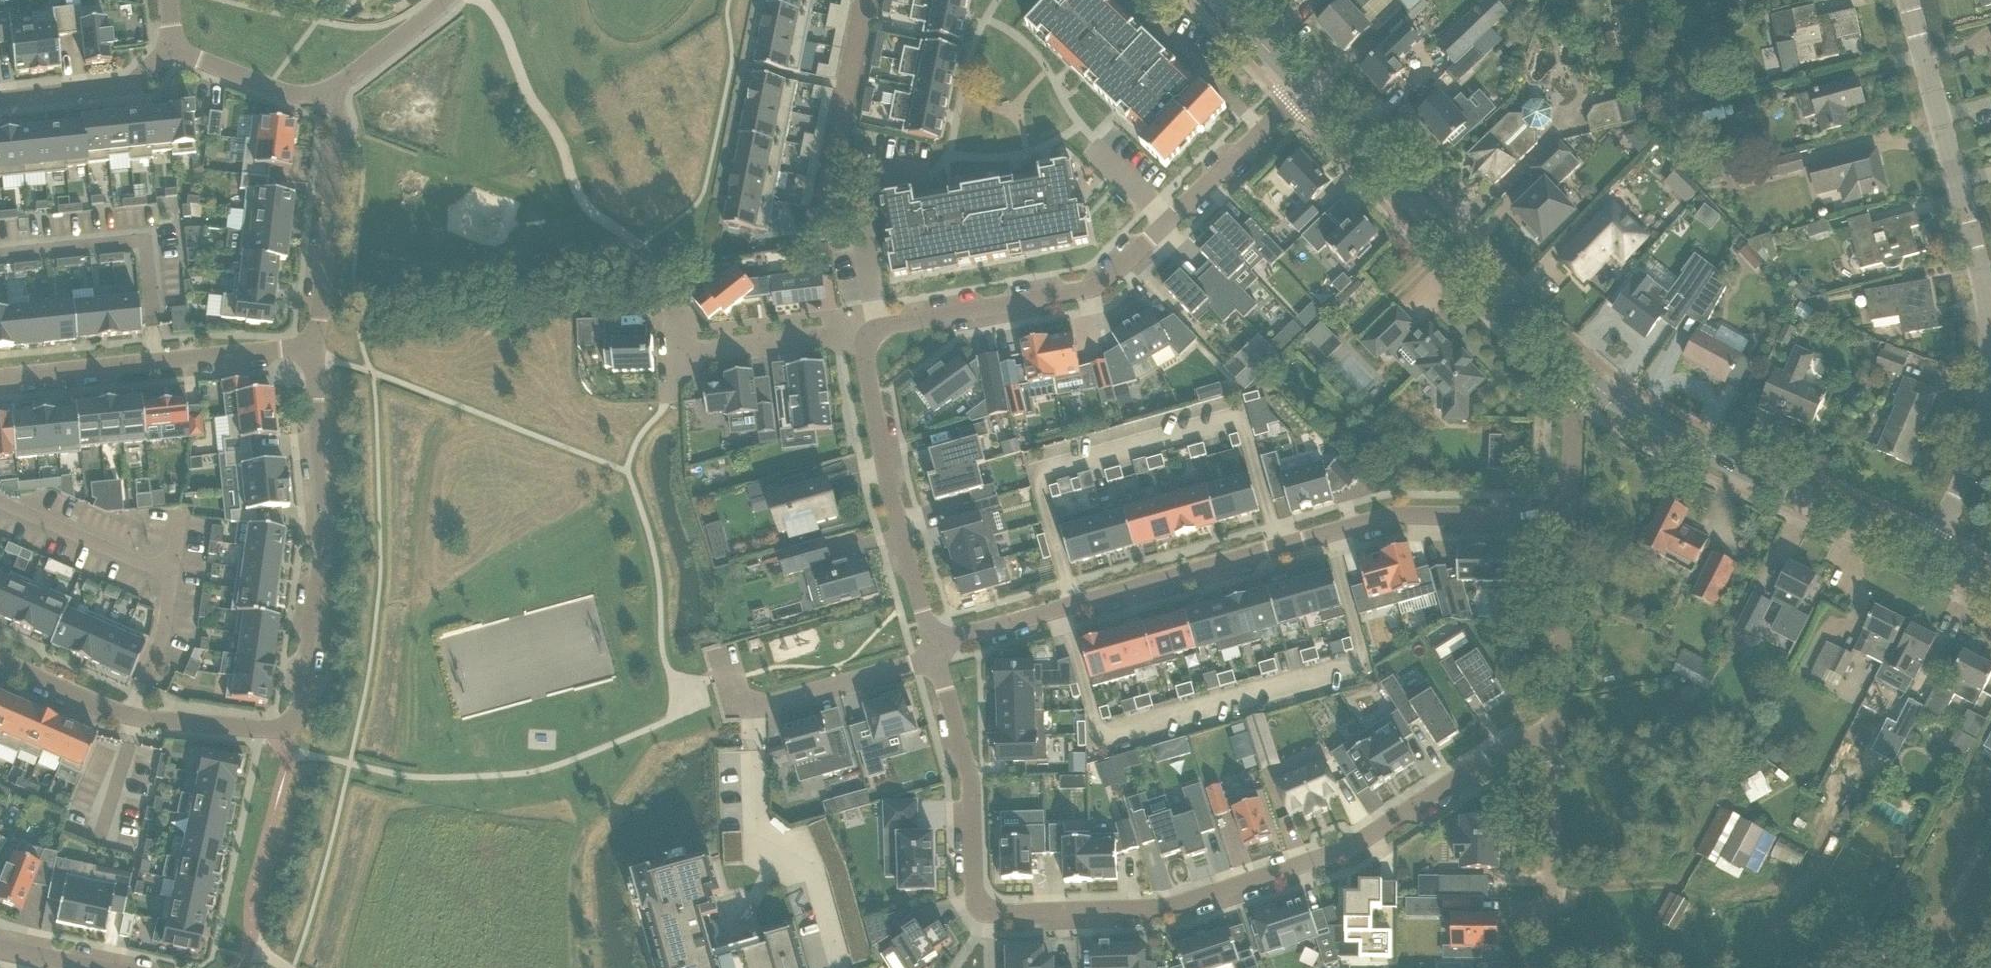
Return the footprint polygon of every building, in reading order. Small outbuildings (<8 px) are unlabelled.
[(768,4),(812,13),(815,0),(769,0),(768,4)] [(837,29),(835,36),(845,38),(852,2),(842,0),(841,6),(831,4),(829,16),(826,27),(837,29)] [(913,7),(965,18),(969,0),(915,0),(913,7)] [(1027,25),(1039,37),(1043,32),(1052,40),(1048,45),(1134,127),(1147,139),(1143,143),(1141,144),(1166,168),(1188,144),(1200,131),(1201,132),(1202,133),(1226,108),(1202,85),(1200,86),(1200,87),(1187,75),(1175,63),(1171,68),(1163,60),(1166,57),(1167,55),(1109,0),(1069,0),(1066,4),(1062,0),(1061,0),(1060,1),(1065,5),(1061,9),(1055,4),(1051,0),(1050,0),(1027,25)] [(1319,24),(1345,51),(1369,28),(1371,27),(1358,13),(1370,2),(1368,0),(1345,0),(1334,11),(1319,24)] [(1376,18),(1386,29),(1390,33),(1400,23),(1424,0),(1395,0),(1382,13),(1376,18)] [(1495,0),(1488,0),(1457,29),(1473,47),(1508,14),(1495,0)] [(885,1),(882,13),(890,14),(893,3),(885,1)] [(812,13),(768,4),(762,33),(806,42),(812,13)] [(1813,8),(1815,7),(1815,6),(1772,16),(1778,45),(1777,46),(1783,73),(1802,68),(1801,64),(1819,60),(1819,61),(1824,60),(1824,59),(1839,56),(1839,54),(1837,55),(1833,40),(1859,34),(1860,36),(1861,35),(1855,10),(1827,16),(1828,20),(1816,23),(1813,8)] [(913,7),(910,21),(926,24),(924,34),(960,41),(965,18),(913,7)] [(113,49),(111,35),(107,36),(106,21),(82,23),(80,8),(66,10),(70,37),(82,35),(85,67),(111,64),(109,49),(113,49)] [(61,70),(57,38),(70,37),(66,10),(53,11),(55,27),(33,29),(38,75),(46,74),(46,72),(61,70)] [(33,29),(11,32),(9,16),(0,17),(0,45),(11,43),(15,75),(30,73),(30,76),(38,75),(33,29)] [(1380,51),(1362,69),(1383,92),(1384,91),(1385,90),(1387,92),(1395,85),(1394,84),(1393,83),(1400,76),(1405,71),(1397,63),(1412,49),(1421,41),(1416,36),(1402,21),(1390,33),(1392,35),(1379,47),(1382,49),(1382,50),(1380,51)] [(762,33),(756,64),(800,73),(806,42),(762,33)] [(835,36),(833,47),(843,49),(845,38),(835,36)] [(905,47),(902,61),(954,72),(959,48),(922,41),(920,50),(905,47)] [(876,44),(874,55),(882,57),(884,45),(876,44)] [(833,47),(830,59),(840,61),(843,49),(833,47)] [(1484,59),(1474,48),(1447,73),(1457,84),(1484,59)] [(874,55),(871,67),(879,69),(882,57),(874,55)] [(840,61),(830,59),(829,65),(819,63),(817,75),(836,79),(840,61)] [(914,78),(912,87),(949,94),(954,72),(902,61),(899,75),(914,78)] [(754,74),(748,104),(792,113),(798,82),(754,74)] [(1842,108),(1863,102),(1857,80),(1799,96),(1806,120),(1818,117),(1822,131),(1846,125),(1842,108)] [(822,98),(821,107),(831,109),(834,88),(815,84),(815,86),(813,96),(822,98)] [(896,92),(893,106),(945,117),(949,94),(912,87),(911,96),(896,92)] [(1700,88),(1684,92),(1686,103),(1703,100),(1700,88)] [(867,89),(864,100),(872,102),(875,90),(867,89)] [(1432,102),(1417,116),(1427,126),(1428,125),(1443,141),(1441,143),(1443,145),(1448,141),(1454,147),(1484,120),(1468,102),(1461,94),(1454,100),(1445,91),(1441,94),(1432,102)] [(864,100),(862,112),(870,114),(872,102),(864,100)] [(1551,110),(1543,101),(1531,101),(1523,109),(1522,115),(1509,114),(1467,155),(1475,163),(1472,171),(1479,178),(1487,176),(1495,184),(1537,144),(1538,130),(1543,130),(1551,122),(1551,110)] [(1590,131),(1622,123),(1616,101),(1594,107),(1587,118),(1590,131)] [(195,153),(192,116),(193,116),(192,104),(180,105),(180,107),(168,108),(173,156),(195,153)] [(786,143),(792,113),(748,104),(742,134),(786,143)] [(940,141),(945,117),(893,106),(890,120),(904,123),(902,133),(940,141)] [(821,107),(818,119),(828,121),(831,109),(821,107)] [(173,156),(168,108),(167,108),(167,109),(147,111),(152,159),(153,159),(152,153),(172,151),(172,156),(173,156)] [(152,159),(147,111),(125,113),(130,161),(152,159)] [(219,137),(222,113),(210,112),(207,136),(219,137)] [(130,161),(125,113),(104,115),(108,161),(109,161),(109,157),(129,155),(129,161),(130,161)] [(108,161),(104,115),(82,118),(87,165),(88,165),(88,163),(108,161)] [(87,165),(82,118),(81,118),(82,124),(61,126),(66,172),(67,171),(67,167),(87,165)] [(295,144),(297,127),(295,127),(295,123),(252,118),(249,140),(293,145),(293,143),(295,144)] [(818,119),(816,130),(826,132),(828,121),(818,119)] [(66,172),(61,126),(40,128),(45,174),(66,172)] [(45,174),(40,128),(18,130),(23,176),(45,174)] [(0,132),(0,162),(2,178),(23,176),(18,130),(0,132)] [(810,158),(809,165),(819,167),(826,132),(816,130),(815,135),(805,133),(803,146),(801,156),(810,158)] [(786,143),(742,134),(736,163),(780,172),(786,143)] [(249,141),(245,140),(242,163),(241,175),(268,178),(270,167),(290,169),(292,146),(257,142),(249,141)] [(1570,154),(1571,154),(1560,142),(1531,169),(1545,183),(1515,211),(1529,226),(1525,230),(1536,240),(1539,237),(1543,241),(1574,212),(1554,191),(1581,165),(1570,154)] [(1280,174),(1308,204),(1288,222),(1299,233),(1319,214),(1309,203),(1329,184),(1311,164),(1313,163),(1301,150),(1291,160),(1293,162),(1280,174)] [(1877,190),(1886,188),(1876,150),(1808,168),(1816,197),(1839,191),(1843,205),(1862,200),(1861,197),(1878,192),(1877,190)] [(1768,178),(1804,169),(1800,153),(1764,163),(1768,178)] [(1076,185),(1072,162),(1049,166),(1049,167),(1042,168),(1040,168),(1041,175),(1040,175),(1040,177),(1033,178),(1032,177),(1029,177),(1029,178),(1025,179),(1025,178),(1017,179),(1017,181),(1002,184),(1002,182),(1000,183),(1000,184),(985,187),(984,185),(980,186),(980,188),(965,190),(964,189),(962,189),(963,191),(947,193),(947,192),(939,193),(939,194),(935,195),(935,194),(928,195),(929,197),(917,199),(917,197),(914,198),(913,191),(898,193),(898,194),(894,195),(894,194),(880,197),(888,237),(891,237),(892,244),(887,245),(888,247),(889,247),(889,251),(893,278),(1091,243),(1087,216),(1086,216),(1085,212),(1086,211),(1085,209),(1079,210),(1078,205),(1080,205),(1077,190),(1076,190),(1075,185),(1076,185)] [(736,163),(730,193),(774,202),(780,172),(736,163)] [(809,165),(807,177),(817,179),(819,167),(809,165)] [(1748,171),(1736,174),(1739,186),(1745,184),(1750,178),(1748,171)] [(290,216),(293,194),(267,191),(268,179),(241,176),(240,189),(246,190),(244,211),(290,216)] [(803,194),(813,196),(817,179),(807,177),(797,176),(795,186),(804,187),(803,194)] [(176,188),(164,190),(165,197),(177,196),(176,188)] [(768,232),(774,202),(730,193),(724,223),(768,232)] [(803,194),(801,206),(808,208),(811,209),(813,196),(803,194)] [(103,203),(102,196),(91,197),(91,205),(103,203)] [(198,206),(199,198),(187,196),(187,204),(198,206)] [(147,205),(146,197),(134,198),(135,206),(147,205)] [(135,206),(134,198),(122,200),(123,208),(135,206)] [(48,209),(47,201),(35,203),(36,210),(48,209)] [(1563,254),(1559,258),(1582,281),(1586,277),(1585,276),(1601,260),(1612,249),(1623,259),(1646,235),(1613,203),(1608,209),(1609,210),(1564,255),(1563,254)] [(82,212),(82,204),(70,205),(70,213),(82,212)] [(778,227),(797,232),(802,208),(783,204),(778,227)] [(70,213),(70,205),(58,206),(58,214),(70,213)] [(191,217),(190,205),(182,206),(183,218),(191,217)] [(18,218),(17,210),(5,211),(6,219),(18,218)] [(287,238),(290,216),(244,211),(241,232),(287,238)] [(1868,214),(1846,221),(1856,255),(1852,257),(1851,260),(1851,264),(1853,267),(1856,269),(1859,268),(1860,270),(1882,263),(1883,264),(1883,265),(1884,266),(1885,266),(1886,267),(1887,267),(1888,267),(1889,268),(1890,268),(1891,268),(1892,268),(1893,268),(1894,268),(1894,267),(1895,267),(1896,267),(1897,266),(1898,266),(1899,265),(1899,264),(1900,264),(1901,263),(1901,262),(1902,261),(1902,260),(1902,259),(1902,258),(1918,254),(1911,228),(1919,226),(1915,213),(1896,218),(1871,225),(1868,214)] [(1302,237),(1318,254),(1327,245),(1347,266),(1353,260),(1354,261),(1357,258),(1359,259),(1371,247),(1369,245),(1379,235),(1358,214),(1341,230),(1325,215),(1302,237)] [(1228,216),(1212,232),(1249,270),(1249,269),(1240,260),(1253,248),(1271,267),(1277,261),(1284,254),(1251,219),(1241,229),(1228,216)] [(1808,239),(1831,232),(1828,220),(1805,226),(1808,239)] [(199,227),(184,229),(185,238),(186,250),(194,249),(196,249),(199,227)] [(285,259),(287,238),(241,232),(239,254),(285,259)] [(1236,311),(1244,319),(1257,306),(1235,283),(1249,270),(1212,232),(1211,232),(1217,238),(1201,253),(1214,266),(1203,276),(1236,311)] [(1768,236),(1747,241),(1750,244),(1758,252),(1766,261),(1767,263),(1775,256),(1768,236)] [(817,246),(815,246),(816,249),(817,257),(824,255),(826,255),(826,256),(828,267),(831,267),(833,266),(829,244),(825,245),(817,246)] [(1750,244),(1740,253),(1748,262),(1758,252),(1750,244)] [(196,261),(194,249),(186,250),(188,262),(196,261)] [(124,262),(123,254),(111,255),(112,263),(124,262)] [(276,280),(278,260),(285,260),(285,259),(239,254),(239,255),(243,255),(240,275),(234,274),(234,275),(276,280)] [(1642,273),(1614,308),(1632,322),(1630,325),(1646,337),(1660,318),(1674,329),(1716,270),(1695,254),(1681,272),(1684,274),(1669,294),(1642,273)] [(112,263),(111,255),(99,256),(100,264),(112,263)] [(81,266),(80,258),(68,259),(69,267),(81,266)] [(69,267),(68,259),(56,260),(57,268),(69,267)] [(38,270),(37,262),(25,263),(26,271),(38,270)] [(26,271),(25,263),(13,265),(14,273),(26,271)] [(727,277),(696,302),(706,315),(709,318),(714,314),(722,308),(724,310),(726,313),(743,299),(773,296),(773,302),(801,298),(800,293),(825,290),(823,275),(819,276),(815,276),(814,272),(746,280),(737,269),(727,277)] [(1224,323),(1236,311),(1203,276),(1194,285),(1181,272),(1164,288),(1198,323),(1212,309),(1224,323)] [(1343,274),(1335,281),(1343,290),(1351,282),(1343,274)] [(274,301),(276,280),(234,275),(232,296),(223,295),(223,296),(274,302),(274,301)] [(1711,278),(1689,308),(1709,318),(1727,286),(1725,286),(1711,278)] [(193,293),(191,281),(183,281),(185,293),(193,293)] [(1935,309),(1932,309),(1928,283),(1865,293),(1869,321),(1898,316),(1901,334),(1938,328),(1935,309)] [(141,332),(138,296),(115,298),(119,334),(141,332)] [(272,324),(274,302),(223,296),(220,318),(246,321),(246,324),(259,325),(259,323),(272,324)] [(119,334),(115,298),(94,300),(98,336),(119,334)] [(98,336),(94,300),(72,303),(76,338),(98,336)] [(76,338),(72,303),(51,305),(55,341),(76,338)] [(1313,303),(1305,311),(1313,320),(1321,312),(1313,303)] [(55,341),(51,305),(29,307),(33,343),(55,341)] [(33,343),(29,307),(9,309),(9,308),(8,308),(12,346),(13,346),(13,345),(33,343)] [(170,308),(172,334),(188,332),(185,307),(170,308)] [(8,308),(0,309),(0,347),(12,346),(8,308)] [(1160,326),(1151,310),(1132,322),(1152,357),(1170,346),(1180,357),(1198,340),(1174,315),(1168,321),(1160,326)] [(605,319),(577,320),(578,338),(578,347),(589,346),(593,346),(593,339),(593,333),(605,333),(605,319)] [(1694,339),(1684,356),(1710,371),(1709,374),(1725,382),(1731,370),(1733,371),(1742,353),(1747,345),(1749,341),(1721,326),(1719,330),(1704,321),(1699,330),(1698,330),(1694,339)] [(1132,322),(1112,333),(1121,348),(1112,353),(1104,355),(1114,387),(1114,388),(1137,381),(1133,367),(1152,357),(1132,322)] [(1377,359),(1399,338),(1384,322),(1362,343),(1377,359)] [(1319,349),(1333,335),(1321,324),(1308,337),(1319,349)] [(1787,346),(1796,330),(1787,325),(1778,341),(1787,346)] [(1453,343),(1449,347),(1430,327),(1423,334),(1419,331),(1404,345),(1426,367),(1422,371),(1445,395),(1445,419),(1467,420),(1467,395),(1483,380),(1469,365),(1472,362),(1463,353),(1463,354),(1453,343)] [(607,344),(605,344),(606,368),(608,368),(608,367),(614,367),(614,373),(616,373),(616,372),(652,371),(652,372),(654,372),(654,358),(653,351),(653,337),(651,337),(651,338),(647,339),(647,328),(632,329),(633,339),(615,340),(615,339),(613,339),(613,345),(607,345),(607,344)] [(1079,367),(1073,334),(1049,339),(1048,338),(1047,338),(1055,380),(1056,379),(1056,378),(1081,374),(1079,367)] [(1279,335),(1272,342),(1280,350),(1288,343),(1279,335)] [(1012,362),(1001,364),(1005,389),(1012,417),(1027,413),(1020,386),(1029,384),(1055,380),(1047,338),(1022,343),(1026,365),(1013,368),(1012,362)] [(1269,342),(1246,365),(1249,368),(1238,380),(1246,389),(1248,390),(1263,374),(1281,356),(1269,342)] [(1803,381),(1814,355),(1793,346),(1782,371),(1775,368),(1759,405),(1760,405),(1759,409),(1774,416),(1776,412),(1811,427),(1821,404),(1823,404),(1828,392),(1803,381)] [(1900,376),(1906,359),(1880,350),(1875,367),(1900,376)] [(966,369),(959,359),(945,369),(943,366),(930,375),(933,379),(919,389),(935,412),(952,399),(954,401),(977,384),(976,382),(983,381),(990,416),(1009,412),(1004,390),(999,356),(998,356),(997,354),(979,358),(979,359),(966,369)] [(1113,387),(1106,360),(1091,364),(1098,391),(1113,387)] [(787,367),(789,382),(775,384),(781,431),(795,430),(795,434),(833,430),(825,362),(787,367)] [(759,435),(777,432),(773,404),(757,406),(753,371),(725,374),(726,382),(704,385),(707,414),(727,412),(728,417),(757,414),(759,435)] [(274,413),(271,390),(249,392),(248,378),(221,381),(222,396),(236,395),(238,417),(274,413)] [(1937,393),(1919,385),(1904,378),(1873,449),(1910,465),(1918,447),(1914,446),(1937,393)] [(1220,384),(1208,387),(1212,399),(1223,396),(1220,384)] [(1113,387),(1098,391),(1101,400),(1116,396),(1114,388),(1114,387),(1113,387)] [(1127,387),(1115,390),(1120,404),(1131,401),(1127,387)] [(1258,392),(1244,396),(1246,403),(1261,399),(1258,392)] [(188,423),(185,400),(158,402),(157,398),(142,400),(142,397),(140,398),(144,441),(146,441),(145,428),(188,423)] [(123,444),(118,400),(118,398),(97,401),(97,402),(101,446),(123,444)] [(144,441),(140,398),(118,400),(123,444),(144,441)] [(101,446),(97,402),(75,404),(80,453),(81,453),(80,448),(101,446)] [(980,403),(963,414),(970,424),(987,412),(980,403)] [(80,453),(75,404),(75,409),(54,411),(59,455),(80,453)] [(209,419),(208,407),(200,408),(201,420),(209,419)] [(59,455),(54,411),(54,410),(33,412),(33,413),(37,457),(59,455)] [(37,457),(33,413),(11,415),(16,459),(37,457)] [(251,451),(250,439),(276,436),(274,413),(238,417),(228,418),(230,439),(222,440),(224,454),(251,451)] [(11,415),(2,416),(2,414),(0,414),(0,459),(11,458),(11,453),(14,452),(15,459),(16,459),(11,415)] [(929,477),(986,462),(979,438),(989,435),(985,423),(961,430),(964,442),(930,451),(936,474),(929,477)] [(1268,425),(1253,429),(1255,437),(1270,433),(1268,425)] [(186,438),(203,437),(202,426),(185,428),(186,438)] [(777,432),(759,435),(760,444),(778,442),(777,432)] [(1241,445),(1238,434),(1229,436),(1233,448),(1241,445)] [(1491,437),(1490,470),(1504,470),(1505,437),(1491,437)] [(1207,455),(1204,443),(1196,446),(1199,457),(1207,455)] [(1199,457),(1196,446),(1188,448),(1191,459),(1199,457)] [(289,484),(288,476),(286,476),(284,461),(252,464),(251,451),(224,454),(225,468),(235,467),(237,489),(289,484)] [(1312,506),(1302,469),(1283,475),(1276,453),(1263,457),(1262,456),(1261,457),(1274,503),(1275,502),(1275,499),(1286,496),(1291,512),(1312,506)] [(1165,467),(1162,455),(1154,457),(1157,469),(1165,467)] [(1157,469),(1154,457),(1146,460),(1149,471),(1157,469)] [(1349,489),(1361,478),(1341,457),(1328,469),(1329,469),(1326,470),(1324,463),(1302,469),(1312,506),(1334,500),(1332,494),(1342,491),(1347,487),(1349,489)] [(929,477),(936,502),(970,492),(973,504),(998,497),(994,485),(984,487),(978,465),(986,463),(986,462),(929,477)] [(1124,478),(1120,467),(1113,469),(1116,481),(1124,478)] [(1116,481),(1113,469),(1105,471),(1108,483),(1116,481)] [(837,518),(826,480),(807,485),(804,475),(782,481),(785,491),(772,495),(783,533),(788,532),(790,539),(820,531),(817,523),(837,518)] [(1260,511),(1250,476),(1229,483),(1238,517),(1260,511)] [(61,477),(50,478),(51,488),(61,492),(63,490),(61,477)] [(1082,490),(1079,478),(1071,481),(1074,492),(1082,490)] [(1184,485),(1185,488),(1197,529),(1217,523),(1208,488),(1205,479),(1184,485)] [(18,480),(0,482),(0,487),(13,492),(19,492),(18,483),(18,480)] [(63,490),(61,492),(74,498),(72,480),(62,481),(63,490)] [(30,482),(18,483),(19,492),(31,490),(30,482)] [(1238,517),(1229,483),(1208,488),(1217,523),(1238,517)] [(289,507),(287,492),(290,492),(289,484),(237,489),(239,510),(230,511),(231,522),(249,525),(258,526),(257,510),(289,507)] [(1061,496),(1058,484),(1049,487),(1052,498),(1061,496)] [(1197,529),(1185,488),(1165,494),(1176,535),(1177,536),(1196,530),(1196,529),(1197,529)] [(106,490),(90,492),(91,500),(95,502),(93,507),(106,513),(108,513),(106,493),(106,490)] [(121,491),(106,493),(108,513),(123,511),(121,491)] [(151,494),(136,496),(137,509),(140,509),(152,507),(151,497),(151,494)] [(1176,535),(1165,494),(1144,500),(1145,506),(1155,541),(1176,535)] [(941,529),(945,542),(947,541),(949,549),(996,536),(989,513),(1001,510),(998,497),(973,504),(964,506),(967,518),(942,525),(943,529),(941,529)] [(1679,525),(1687,510),(1666,500),(1651,530),(1647,528),(1639,545),(1692,572),(1708,539),(1693,532),(1693,533),(1679,525)] [(1155,541),(1145,506),(1125,512),(1134,546),(1155,541)] [(1101,508),(1080,514),(1093,558),(1113,552),(1104,518),(1101,508)] [(1134,546),(1125,512),(1104,518),(1113,552),(1134,546)] [(1093,558),(1080,514),(1059,520),(1071,564),(1093,558)] [(722,523),(707,527),(713,550),(730,550),(722,523)] [(223,527),(212,525),(209,542),(217,543),(221,544),(223,527)] [(281,553),(284,530),(258,526),(249,525),(246,546),(240,545),(239,547),(281,553)] [(1037,537),(1040,548),(1048,546),(1045,534),(1037,537)] [(949,549),(949,550),(951,549),(957,571),(955,571),(955,572),(1000,559),(994,536),(996,536),(949,549)] [(215,555),(217,543),(209,542),(207,554),(215,555)] [(8,543),(4,552),(16,557),(20,548),(8,543)] [(811,569),(804,545),(787,550),(779,552),(786,576),(811,569)] [(1048,546),(1040,548),(1044,560),(1051,557),(1048,546)] [(1383,553),(1398,604),(1436,594),(1428,567),(1415,570),(1408,546),(1383,553)] [(278,574),(281,553),(239,547),(236,568),(278,574)] [(32,554),(20,548),(16,557),(28,562),(32,554)] [(1445,566),(1430,570),(1436,592),(1438,601),(1454,597),(1449,581),(1458,579),(1458,582),(1459,582),(1459,581),(1509,582),(1511,582),(1511,551),(1510,551),(1489,551),(1489,549),(1490,549),(1490,548),(1472,548),(1472,549),(1472,551),(1459,551),(1459,550),(1458,550),(1458,568),(1446,571),(1445,566)] [(730,550),(713,550),(716,560),(731,555),(730,550)] [(1383,554),(1358,561),(1365,584),(1352,588),(1359,615),(1398,604),(1383,553),(1382,553),(1383,554)] [(858,565),(856,557),(816,568),(827,606),(863,596),(864,600),(879,595),(876,583),(872,584),(866,563),(858,565)] [(993,562),(955,572),(958,580),(956,580),(959,593),(961,592),(962,596),(999,586),(1012,582),(1005,558),(1000,560),(993,562)] [(48,559),(43,570),(57,576),(58,574),(62,565),(48,559)] [(1779,618),(1772,631),(1782,636),(1795,642),(1808,618),(1797,612),(1815,576),(1790,563),(1773,597),(1786,604),(1779,618)] [(218,577),(220,565),(212,564),(210,576),(218,577)] [(62,565),(58,574),(70,580),(74,571),(62,565)] [(275,596),(278,574),(236,568),(233,589),(240,591),(275,596)] [(1345,617),(1332,572),(1311,578),(1320,613),(1323,623),(1345,617)] [(30,582),(10,573),(0,597),(0,617),(13,622),(30,582)] [(10,573),(7,579),(0,576),(0,597),(10,573)] [(1702,574),(1691,594),(1716,607),(1726,586),(1702,574)] [(1320,613),(1311,578),(1290,584),(1300,619),(1320,613)] [(1515,580),(1515,589),(1523,589),(1523,580),(1515,580)] [(33,631),(50,590),(49,590),(47,596),(29,588),(31,582),(30,582),(13,622),(13,623),(32,632),(32,631),(33,631)] [(85,582),(81,591),(94,597),(98,588),(85,582)] [(1300,619),(1290,584),(1269,590),(1279,625),(1300,619)] [(120,592),(107,586),(103,595),(116,600),(117,599),(120,592)] [(272,616),(275,596),(240,591),(233,589),(230,611),(237,612),(279,618),(279,617),(272,616)] [(51,644),(70,599),(50,590),(33,631),(52,639),(50,643),(51,644)] [(1279,625),(1269,590),(1248,596),(1258,631),(1279,625)] [(120,592),(117,599),(127,603),(130,596),(120,592)] [(208,607),(210,595),(202,594),(200,606),(208,607)] [(1261,640),(1258,631),(1248,596),(1247,596),(1247,595),(1228,600),(1228,602),(1227,602),(1240,646),(1261,640)] [(1753,635),(1770,603),(1754,595),(1743,617),(1737,627),(1753,635)] [(70,652),(88,612),(87,612),(84,618),(66,610),(71,599),(70,599),(51,644),(70,652)] [(1240,646),(1227,602),(1207,608),(1216,642),(1219,652),(1240,646)] [(137,605),(134,613),(142,616),(145,609),(137,605)] [(206,619),(208,607),(200,606),(198,618),(206,619)] [(1864,631),(1854,650),(1882,665),(1904,622),(1875,607),(1866,625),(1863,630),(1864,631)] [(1216,642),(1207,608),(1186,613),(1196,648),(1216,642)] [(90,661),(108,620),(88,612),(70,652),(71,652),(70,654),(89,662),(90,661)] [(276,639),(279,618),(237,612),(234,633),(276,639)] [(1196,648),(1186,613),(1165,619),(1175,654),(1196,648)] [(1176,660),(1175,654),(1165,619),(1144,625),(1156,666),(1176,660)] [(110,670),(128,629),(108,620),(90,661),(110,670)] [(1904,622),(1882,665),(1912,680),(1914,681),(1936,639),(1910,626),(1909,628),(1903,625),(1905,622),(1904,622)] [(1156,666),(1144,625),(1123,631),(1135,671),(1156,666)] [(131,678),(148,638),(128,629),(110,670),(111,670),(111,672),(121,676),(121,674),(131,678)] [(1136,675),(1135,671),(1123,631),(1103,637),(1115,681),(1136,675)] [(273,660),(276,639),(234,633),(234,634),(240,635),(237,655),(273,661),(273,660)] [(1115,681),(1103,637),(1102,637),(1102,636),(1082,641),(1083,642),(1081,643),(1093,687),(1115,681)] [(208,651),(209,639),(201,638),(200,650),(208,651)] [(1354,650),(1351,638),(1342,641),(1345,652),(1354,650)] [(1473,643),(1441,664),(1455,686),(1465,679),(1484,709),(1506,695),(1473,643)] [(1319,659),(1316,648),(1308,650),(1312,661),(1319,659)] [(1843,678),(1854,656),(1839,649),(1828,671),(1843,678)] [(1312,661),(1308,650),(1300,652),(1304,664),(1312,661)] [(1711,667),(1689,656),(1682,652),(1672,671),(1701,686),(1711,667)] [(1981,661),(1963,652),(1951,676),(1952,677),(1946,689),(1936,684),(1922,712),(1940,722),(1954,695),(1975,706),(1990,675),(1990,661),(1983,657),(1981,661)] [(223,653),(220,675),(228,676),(234,677),(269,682),(270,682),(273,661),(237,655),(223,653)] [(996,668),(994,668),(994,681),(997,681),(997,689),(1043,687),(1070,687),(1078,685),(1070,658),(1059,661),(1059,672),(1042,673),(1042,666),(1035,666),(1035,663),(996,664),(996,668)] [(1278,671),(1275,659),(1267,662),(1270,673),(1278,671)] [(197,672),(201,665),(190,660),(186,667),(197,672)] [(1270,673),(1267,662),(1259,664),(1262,675),(1270,673)] [(197,672),(186,667),(183,674),(194,679),(197,672)] [(1236,683),(1233,671),(1225,673),(1228,685),(1236,683)] [(1228,685),(1225,673),(1217,675),(1220,687),(1228,685)] [(266,704),(269,682),(234,677),(228,676),(225,698),(266,704)] [(1409,727),(1420,720),(1438,748),(1460,734),(1427,683),(1407,696),(1394,676),(1381,684),(1399,711),(1409,727)] [(1195,694),(1191,683),(1183,685),(1187,696),(1195,694)] [(1078,685),(1070,687),(1073,698),(1081,696),(1078,685)] [(1187,696),(1183,685),(1176,687),(1179,699),(1187,696)] [(999,690),(1000,714),(1044,713),(1043,689),(999,690)] [(17,701),(0,694),(0,740),(17,701)] [(1153,706),(1150,694),(1142,697),(1145,708),(1153,706)] [(915,712),(912,712),(907,696),(904,697),(903,695),(887,699),(888,701),(866,708),(877,746),(861,750),(869,777),(886,773),(881,756),(891,753),(886,739),(917,730),(913,715),(915,714),(915,712)] [(1661,731),(1694,720),(1686,696),(1654,707),(1661,731)] [(1145,708),(1142,697),(1134,699),(1137,710),(1145,708)] [(1889,720),(1873,752),(1894,763),(1905,742),(1923,706),(1909,699),(1896,724),(1889,720)] [(17,701),(0,740),(0,746),(17,754),(19,750),(37,710),(17,701)] [(1111,718),(1108,706),(1099,709),(1103,720),(1111,718)] [(56,718),(37,710),(19,750),(39,759),(42,751),(56,718)] [(1394,777),(1394,776),(1415,762),(1402,742),(1414,735),(1409,727),(1399,711),(1365,733),(1394,778),(1394,777)] [(1981,736),(1987,718),(1966,711),(1960,729),(1981,736)] [(1000,736),(998,736),(998,738),(1047,737),(1047,736),(1045,736),(1044,713),(1000,714),(1000,736)] [(1262,716),(1245,721),(1252,743),(1269,738),(1262,716)] [(62,760),(76,727),(56,718),(42,751),(62,760)] [(826,733),(822,718),(783,728),(793,764),(817,758),(822,776),(855,767),(844,728),(826,733)] [(1086,722),(1078,722),(1078,735),(1086,734),(1086,722)] [(97,736),(76,727),(62,760),(59,765),(80,774),(97,736)] [(1960,769),(1975,740),(1957,730),(1942,759),(1960,769)] [(1394,778),(1365,733),(1331,754),(1346,778),(1358,770),(1372,792),(1394,778)] [(1086,734),(1078,735),(1079,746),(1087,746),(1086,734)] [(999,762),(1048,760),(1047,737),(998,738),(998,745),(996,745),(997,758),(999,758),(999,762)] [(1185,737),(1164,744),(1169,759),(1190,753),(1185,737)] [(1766,744),(1765,756),(1776,762),(1787,757),(1787,744),(1777,738),(1766,744)] [(783,745),(769,750),(772,759),(786,754),(783,745)] [(241,773),(244,757),(232,755),(231,759),(202,752),(198,774),(234,782),(237,772),(241,773)] [(1086,772),(1086,753),(1070,752),(1070,772),(1086,772)] [(166,768),(168,756),(160,754),(158,766),(166,768)] [(1111,761),(1098,765),(1101,773),(1113,769),(1111,761)] [(1276,783),(1290,815),(1305,809),(1308,816),(1326,808),(1323,801),(1338,795),(1324,762),(1276,783)] [(163,779),(166,768),(158,766),(155,778),(163,779)] [(166,768),(163,779),(174,782),(177,770),(166,768)] [(1122,769),(1114,771),(1118,784),(1126,782),(1122,769)] [(1762,771),(1740,781),(1749,803),(1772,793),(1762,771)] [(229,803),(233,783),(234,783),(234,782),(198,774),(197,775),(198,776),(194,796),(229,803)] [(1086,776),(1076,777),(1076,789),(1086,789),(1086,776)] [(25,790),(29,782),(18,778),(14,785),(25,790)] [(36,795),(40,787),(29,782),(25,790),(36,795)] [(1182,851),(1185,859),(1207,852),(1202,834),(1215,830),(1200,784),(1183,790),(1188,807),(1172,813),(1170,808),(1168,808),(1182,851)] [(7,799),(11,790),(0,785),(0,796),(7,799)] [(1226,801),(1221,785),(1206,790),(1215,816),(1234,810),(1246,847),(1272,838),(1257,791),(1226,801)] [(867,790),(856,794),(860,808),(871,805),(867,790)] [(1146,794),(1128,800),(1143,845),(1156,840),(1162,858),(1182,851),(1168,808),(1165,796),(1148,802),(1146,794)] [(66,807),(69,800),(58,795),(55,803),(66,807)] [(194,796),(189,817),(225,824),(227,815),(233,816),(235,805),(229,803),(194,796)] [(160,811),(163,799),(155,797),(153,809),(154,809),(160,811)] [(885,802),(886,829),(919,828),(918,801),(885,802)] [(1743,868),(1755,874),(1776,835),(1721,806),(1695,855),(1738,878),(1743,868)] [(152,821),(154,809),(153,809),(146,808),(144,819),(152,821)] [(1462,861),(1462,869),(1498,870),(1498,820),(1495,820),(1495,815),(1480,815),(1480,819),(1462,819),(1462,837),(1456,837),(1456,861),(1462,861)] [(220,845),(225,824),(189,817),(185,838),(226,847),(226,846),(220,845)] [(1091,833),(1090,833),(1091,882),(1092,881),(1092,880),(1117,879),(1117,854),(1125,852),(1125,853),(1139,848),(1130,820),(1116,825),(1119,835),(1091,836),(1091,833)] [(1090,833),(1065,834),(1065,825),(1050,826),(1051,854),(1064,853),(1065,882),(1091,882),(1090,833)] [(1045,826),(1001,827),(1002,860),(999,860),(999,877),(1003,877),(1003,879),(1033,878),(1032,854),(1046,854),(1045,826)] [(721,833),(721,863),(741,862),(741,833),(721,833)] [(934,834),(899,835),(900,858),(886,858),(887,876),(900,876),(901,890),(936,889),(934,834)] [(1908,858),(1908,836),(1893,835),(1893,858),(1908,858)] [(221,868),(226,847),(185,838),(180,859),(221,868)] [(1778,838),(1772,853),(1800,865),(1807,850),(1778,838)] [(151,853),(153,841),(146,839),(143,851),(151,853)] [(56,853),(44,850),(39,864),(13,854),(7,868),(6,868),(0,882),(0,885),(0,886),(0,902),(21,911),(32,884),(49,888),(53,872),(56,853)] [(649,872),(650,873),(638,876),(638,875),(635,876),(636,879),(639,887),(641,887),(642,889),(645,900),(646,903),(643,903),(646,912),(645,912),(646,915),(649,914),(650,916),(649,916),(650,919),(651,918),(654,930),(653,930),(654,932),(657,944),(658,946),(660,953),(660,956),(661,956),(664,967),(807,967),(795,926),(761,936),(765,948),(723,960),(717,939),(719,938),(718,936),(716,937),(713,925),(715,924),(714,922),(712,923),(710,916),(719,913),(714,895),(721,893),(716,875),(717,875),(716,873),(715,873),(712,861),(713,861),(712,859),(711,859),(711,858),(710,858),(710,857),(707,858),(707,859),(696,862),(696,861),(693,862),(693,863),(653,874),(652,871),(649,872)] [(217,889),(221,868),(180,859),(176,880),(217,889)] [(142,860),(139,872),(147,873),(150,862),(142,860)] [(1876,865),(1870,877),(1880,882),(1886,870),(1876,865)] [(88,893),(91,880),(67,875),(53,872),(47,898),(60,901),(56,923),(81,928),(88,893)] [(1439,879),(1439,897),(1471,897),(1471,894),(1471,880),(1439,879)] [(126,901),(129,888),(114,885),(91,880),(88,893),(81,928),(105,933),(110,912),(123,915),(124,913),(126,901)] [(212,910),(217,889),(176,880),(171,901),(212,910)] [(137,882),(134,893),(141,895),(144,883),(137,882)] [(1347,896),(1346,942),(1361,942),(1361,957),(1386,957),(1386,958),(1391,958),(1392,931),(1386,931),(1386,932),(1371,932),(1372,909),(1382,909),(1382,882),(1370,882),(1370,884),(1361,883),(1361,889),(1362,889),(1362,896),(1347,896)] [(1674,930),(1689,903),(1670,892),(1654,919),(1674,930)] [(1405,917),(1430,916),(1430,897),(1404,897),(1405,917)] [(1453,909),(1453,925),(1453,948),(1463,948),(1463,958),(1482,958),(1482,948),(1498,948),(1498,916),(1471,916),(1471,897),(1444,897),(1444,909),(1453,909)] [(1279,936),(1294,931),(1296,939),(1318,932),(1307,898),(1292,903),(1293,904),(1294,907),(1278,913),(1276,906),(1253,913),(1260,934),(1255,936),(1255,935),(1254,935),(1261,955),(1268,953),(1268,952),(1283,947),(1282,944),(1279,936)] [(202,929),(206,910),(212,911),(212,910),(171,901),(165,900),(161,921),(166,922),(203,930),(203,929),(202,929)] [(131,915),(134,903),(126,901),(124,913),(131,915)] [(1333,906),(1323,909),(1328,924),(1338,921),(1333,906)] [(1904,911),(1899,925),(1911,929),(1916,915),(1904,911)] [(121,925),(119,936),(130,938),(135,916),(131,915),(124,913),(123,915),(121,925)] [(893,934),(888,915),(865,922),(872,948),(893,934)] [(198,952),(203,930),(166,922),(161,944),(173,947),(172,949),(185,952),(186,950),(198,952)] [(892,948),(905,967),(928,967),(925,963),(937,955),(935,952),(952,941),(940,924),(934,928),(924,934),(918,926),(917,923),(903,932),(906,936),(893,944),(894,947),(892,948)] [(1250,944),(1236,948),(1229,928),(1176,945),(1183,966),(1176,967),(1219,967),(1233,963),(1234,967),(1258,967),(1250,944)] [(1340,961),(1329,928),(1328,929),(1329,932),(1315,937),(1324,964),(1324,966),(1340,961)] [(1109,945),(1103,945),(1102,943),(1101,943),(1101,947),(1093,948),(1094,967),(1154,967),(1154,966),(1144,966),(1143,946),(1111,947),(1110,943),(1109,943),(1109,945)] [(1008,951),(1008,967),(1053,967),(1043,967),(1043,950),(1008,951)] [(1818,954),(1812,963),(1820,967),(1826,959),(1818,954)]
